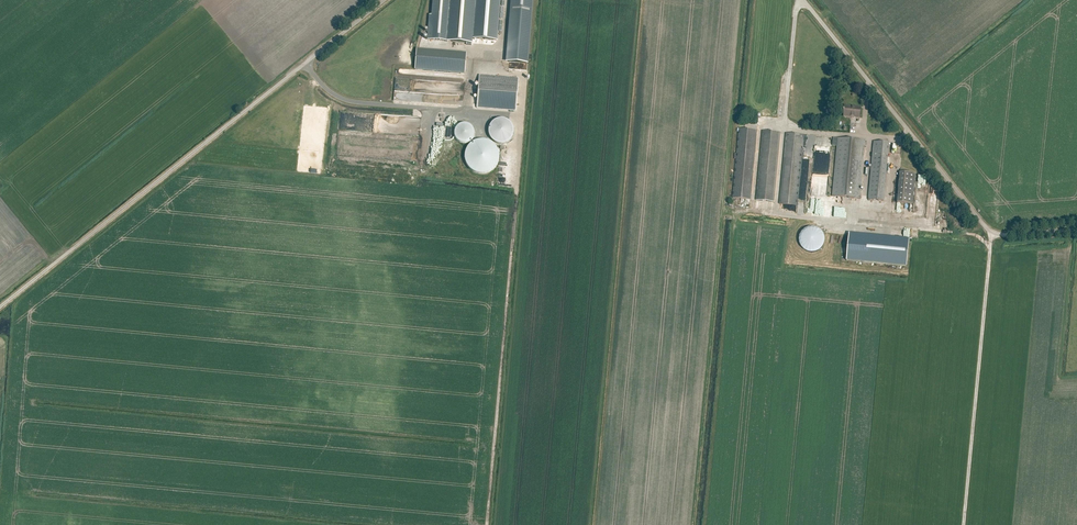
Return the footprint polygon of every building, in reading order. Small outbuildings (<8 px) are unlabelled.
[(431,15),(429,15),(427,40),(447,42),(450,0),(433,0),(431,15)] [(476,0),(450,0),(447,42),(472,44),(473,39),(476,0)] [(473,39),(497,41),(500,0),(476,0),(473,39)] [(500,25),(497,56),(517,58),(520,27),(500,25)] [(464,73),(466,53),(416,49),(415,69),(464,73)] [(479,76),(477,108),(515,111),(518,79),(479,76)] [(844,112),(844,117),(860,118),(861,108),(845,107),(844,110),(844,112)] [(503,119),(501,119),(499,119),(498,119),(496,120),(494,121),(493,122),(491,123),(490,124),(489,126),(489,128),(488,130),(488,131),(488,133),(489,135),(489,137),(490,138),(491,140),(492,141),(494,142),(496,143),(497,144),(499,144),(501,144),(503,144),(505,144),(506,143),(508,142),(509,141),(511,140),(512,139),(513,137),(513,135),(514,134),(514,132),(514,130),(514,128),(513,126),(512,125),(511,123),(510,122),(508,121),(507,120),(505,119),(503,119)] [(461,124),(460,124),(459,125),(458,125),(458,126),(457,126),(457,127),(456,127),(456,128),(455,129),(455,130),(454,131),(454,132),(454,133),(454,134),(454,135),(454,136),(455,137),(455,138),(455,139),(456,139),(456,140),(457,140),(457,141),(458,141),(458,142),(459,142),(460,143),(461,143),(462,143),(462,144),(463,144),(464,144),(465,144),(466,144),(467,143),(468,143),(469,143),(469,142),(470,142),(471,141),(472,140),(473,139),(473,138),(474,138),(474,137),(474,136),(474,135),(474,134),(474,133),(474,132),(474,131),(474,130),(473,129),(473,128),(472,128),(472,127),(471,126),(470,126),(470,125),(469,125),(468,124),(467,124),(466,124),(465,123),(464,123),(463,123),(463,124),(462,124),(461,124)] [(739,129),(733,198),(750,200),(757,131),(739,129)] [(763,131),(757,201),(774,202),(780,133),(763,131)] [(786,133),(780,204),(797,206),(804,135),(786,133)] [(837,146),(832,197),(860,199),(865,141),(838,138),(833,138),(832,146),(837,146)] [(481,140),(480,140),(479,140),(478,140),(477,140),(476,140),(476,141),(475,141),(474,141),(474,142),(473,142),(472,143),(471,143),(471,144),(470,144),(470,145),(469,145),(468,146),(468,147),(467,147),(467,148),(466,149),(466,150),(466,151),(465,151),(465,152),(465,153),(465,154),(465,155),(464,156),(464,157),(464,158),(465,159),(465,160),(465,161),(465,162),(465,163),(466,163),(466,164),(466,165),(467,166),(467,167),(468,167),(468,168),(469,168),(469,169),(470,169),(470,170),(471,170),(471,171),(472,171),(473,172),(474,172),(475,173),(476,173),(477,173),(477,174),(478,174),(479,174),(480,174),(481,174),(482,174),(483,174),(484,174),(485,174),(486,174),(487,173),(488,173),(489,173),(489,172),(490,172),(491,172),(491,171),(492,171),(493,170),(494,169),(495,168),(496,167),(497,166),(497,165),(497,164),(498,164),(498,163),(498,162),(499,162),(499,161),(499,160),(499,159),(499,158),(499,157),(499,156),(499,155),(499,154),(499,153),(499,152),(498,152),(498,151),(498,150),(497,149),(497,148),(496,147),(496,146),(495,146),(495,145),(494,145),(494,144),(493,144),(493,143),(492,143),(491,142),(490,142),(490,141),(489,141),(488,141),(487,140),(486,140),(485,140),(484,140),(483,140),(482,140),(481,140)] [(874,142),(868,200),(884,201),(889,143),(874,142)] [(900,172),(897,203),(913,204),(915,174),(900,172)] [(824,244),(825,242),(825,239),(824,237),(823,235),(822,232),(821,231),(819,229),(817,228),(814,227),(812,227),(810,227),(807,228),(805,229),(803,230),(802,232),(801,234),(800,236),(799,238),(799,241),(799,243),(800,245),(802,247),(803,249),(805,251),(807,252),(810,252),(812,253),(814,252),(816,252),(818,251),(820,249),(822,248),(823,246),(824,244)] [(907,267),(909,239),(849,233),(847,261),(907,267)] [(843,252),(844,245),(835,244),(834,251),(843,252)] [(833,263),(842,264),(843,255),(833,254),(833,263)]
